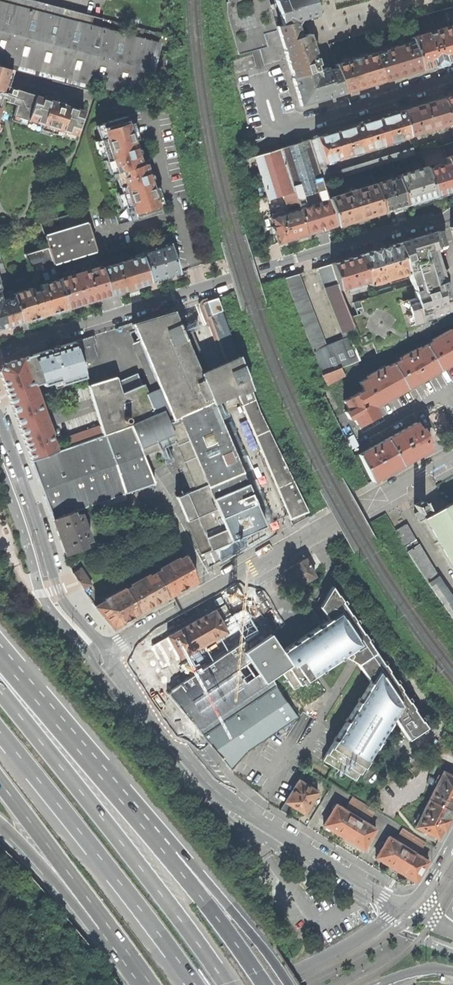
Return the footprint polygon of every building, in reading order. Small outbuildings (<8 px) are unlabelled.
[(30,0),(0,0),(0,66),(13,70),(17,71),(19,64),(51,72),(64,75),(146,97),(159,45),(89,26),(92,16),(30,0)] [(239,55),(261,49),(265,41),(264,34),(277,31),(268,0),(228,0),(228,2),(227,3),(227,14),(239,55)] [(277,27),(291,74),(301,106),(344,93),(336,68),(328,71),(326,68),(317,71),(316,65),(318,64),(309,34),(301,37),(297,25),(300,20),(318,15),(314,0),(277,0),(275,1),(282,25),(277,27)] [(412,41),(420,69),(440,63),(452,59),(452,41),(450,31),(443,9),(431,13),(436,30),(440,29),(441,33),(433,35),(434,37),(429,38),(428,37),(420,40),(419,36),(411,38),(412,41)] [(412,41),(373,53),(382,81),(402,75),(420,69),(412,41)] [(335,65),(336,68),(344,93),(365,86),(382,81),(373,53),(335,65)] [(13,70),(0,66),(0,103),(2,96),(4,96),(4,97),(8,98),(7,101),(17,104),(14,116),(42,124),(41,129),(61,135),(63,131),(77,135),(85,110),(64,104),(65,101),(61,99),(58,98),(56,102),(12,89),(12,87),(9,86),(13,70)] [(443,99),(450,122),(451,126),(452,125),(452,96),(443,99)] [(423,105),(401,112),(409,136),(450,122),(443,99),(423,105)] [(377,119),(354,126),(361,150),(409,136),(401,112),(377,119)] [(124,184),(120,185),(127,206),(131,205),(135,219),(160,211),(154,191),(148,173),(145,163),(141,164),(131,132),(126,116),(101,123),(105,137),(101,139),(108,160),(112,158),(116,172),(120,171),(124,184)] [(335,132),(316,137),(323,162),(324,162),(361,150),(354,126),(335,132)] [(316,137),(310,139),(323,183),(414,154),(413,149),(329,174),(327,168),(326,168),(324,162),(323,162),(316,137)] [(296,144),(281,148),(296,194),(297,198),(325,190),(323,183),(310,139),(296,144)] [(293,195),(296,194),(281,148),(267,152),(254,156),(265,200),(292,192),(293,195)] [(235,151),(237,161),(245,160),(242,149),(235,151)] [(452,190),(452,180),(448,164),(427,170),(434,196),(446,192),(452,190)] [(421,200),(434,196),(427,170),(426,167),(397,176),(398,180),(405,204),(421,200)] [(395,208),(405,204),(398,180),(393,181),(392,179),(375,184),(383,212),(395,208)] [(362,218),(383,212),(375,184),(328,198),(336,226),(362,218)] [(322,230),(336,226),(328,198),(325,190),(297,198),(300,209),(308,234),(322,230)] [(276,233),(279,243),(292,239),(308,234),(300,209),(283,214),(282,211),(273,214),(273,217),(272,218),(274,227),(272,227),(274,234),(276,233)] [(45,235),(49,248),(54,264),(96,251),(84,211),(59,218),(63,230),(45,235)] [(418,237),(398,243),(408,273),(415,298),(405,301),(413,325),(423,322),(423,321),(442,315),(442,314),(452,311),(444,284),(434,249),(442,246),(438,231),(418,237)] [(141,252),(142,256),(150,282),(165,277),(180,273),(170,243),(141,252)] [(382,248),(360,255),(368,281),(369,285),(386,280),(386,278),(390,277),(391,278),(408,273),(398,243),(382,248)] [(42,290),(37,291),(45,314),(55,311),(67,307),(59,279),(54,264),(49,248),(27,255),(29,264),(42,261),(45,270),(48,269),(52,282),(40,285),(42,290)] [(346,259),(332,263),(340,290),(346,288),(347,291),(363,286),(362,284),(368,281),(360,255),(346,259)] [(142,256),(102,268),(110,294),(115,293),(134,287),(150,282),(142,256)] [(291,276),(285,278),(322,375),(328,385),(345,375),(341,368),(359,360),(350,338),(358,335),(346,305),(345,302),(340,291),(340,290),(332,263),(319,268),(326,295),(344,340),(326,347),(298,274),(291,276)] [(101,266),(59,279),(67,307),(87,301),(110,294),(102,268),(101,266)] [(14,293),(15,297),(22,322),(35,317),(45,314),(37,291),(33,293),(32,288),(14,293)] [(372,293),(345,302),(346,305),(373,297),(372,293)] [(0,299),(0,328),(7,326),(22,322),(15,297),(4,300),(0,300),(0,299)] [(199,516),(213,550),(232,542),(232,540),(238,538),(265,526),(242,472),(212,403),(238,392),(291,519),(308,511),(260,410),(218,298),(211,300),(205,302),(204,303),(203,304),(203,306),(203,308),(207,319),(210,318),(226,362),(199,373),(173,312),(132,324),(160,389),(155,391),(154,391),(147,394),(138,374),(119,382),(117,377),(89,386),(101,425),(104,435),(131,425),(144,455),(176,441),(181,453),(180,454),(196,489),(178,498),(188,521),(199,516)] [(451,331),(450,330),(432,340),(433,342),(425,346),(439,370),(452,362),(452,330),(451,331)] [(75,342),(82,362),(98,358),(94,344),(97,343),(95,336),(75,342)] [(82,362),(75,342),(54,348),(23,357),(32,382),(43,378),(45,384),(62,379),(63,384),(86,377),(82,362)] [(423,379),(439,370),(425,346),(418,350),(418,348),(400,358),(400,360),(393,364),(406,388),(423,379)] [(2,364),(0,370),(0,371),(5,386),(12,404),(38,394),(34,384),(33,384),(32,382),(23,357),(2,364)] [(390,397),(406,388),(393,364),(386,368),(385,366),(367,376),(368,378),(360,382),(365,390),(374,406),(390,397)] [(378,414),(374,406),(365,390),(345,401),(350,410),(346,412),(350,419),(353,417),(358,426),(368,420),(378,414)] [(41,404),(38,394),(12,404),(16,416),(20,427),(46,417),(43,408),(41,408),(40,405),(41,404)] [(52,434),(46,417),(20,427),(26,444),(32,460),(57,451),(51,435),(52,434)] [(402,465),(431,449),(427,442),(429,441),(426,435),(423,429),(421,430),(417,423),(388,439),(402,465)] [(71,446),(57,451),(32,460),(42,489),(53,519),(74,512),(156,483),(144,455),(131,425),(104,435),(71,446)] [(68,436),(71,446),(104,435),(101,425),(68,436)] [(374,481),(402,465),(388,439),(375,447),(359,455),(374,481)] [(451,503),(450,501),(443,505),(438,508),(439,510),(430,515),(421,500),(414,504),(418,512),(414,514),(419,522),(425,519),(452,567),(452,502),(451,503)] [(76,516),(74,512),(53,519),(61,538),(67,555),(88,547),(86,543),(92,540),(89,534),(86,535),(82,522),(85,521),(82,514),(76,516)] [(452,618),(452,596),(438,575),(417,540),(407,524),(396,530),(405,548),(438,598),(452,618)] [(161,570),(155,573),(169,597),(182,589),(197,580),(187,556),(179,560),(178,559),(160,568),(161,570)] [(284,571),(294,589),(316,576),(306,559),(293,566),(284,571)] [(74,574),(84,590),(92,584),(82,568),(74,574)] [(132,587),(126,590),(139,614),(155,605),(169,597),(155,573),(150,576),(149,575),(131,585),(132,587)] [(306,634),(282,650),(292,665),(283,671),(295,689),(345,656),(359,663),(371,682),(323,760),(356,780),(395,717),(409,739),(428,727),(333,586),(321,606),(325,613),(329,619),(306,634)] [(106,601),(97,607),(105,618),(114,629),(127,621),(139,614),(126,590),(125,588),(105,599),(106,601)] [(158,669),(172,691),(249,638),(240,623),(237,625),(226,604),(202,617),(178,631),(168,636),(169,637),(153,646),(160,659),(155,663),(159,668),(158,669)] [(247,619),(240,623),(249,638),(273,678),(283,671),(292,665),(282,650),(271,634),(260,641),(247,619)] [(187,716),(202,735),(277,685),(273,678),(249,638),(172,691),(168,693),(187,716)] [(222,758),(232,770),(248,751),(299,717),(283,696),(277,685),(202,735),(212,747),(214,745),(224,757),(222,758)] [(214,745),(212,747),(217,752),(222,758),(224,757),(214,745)] [(444,772),(430,799),(452,810),(452,809),(452,776),(444,772)] [(286,802),(293,806),(298,809),(305,813),(318,792),(299,781),(286,802)] [(358,815),(365,804),(353,796),(346,807),(358,815)] [(449,818),(452,810),(430,799),(416,826),(439,837),(443,829),(445,830),(448,824),(450,819),(449,818)] [(288,815),(293,806),(286,802),(280,810),(288,815)] [(377,811),(365,804),(358,815),(370,822),(377,811)] [(393,804),(386,816),(397,823),(404,811),(393,804)] [(344,838),(356,817),(336,805),(324,825),(335,832),(344,838)] [(376,829),(356,817),(344,838),(354,844),(364,850),(376,829)] [(410,847),(417,836),(405,829),(399,840),(410,847)] [(428,844),(417,836),(410,847),(422,854),(428,844)] [(396,870),(409,849),(389,837),(376,858),(386,863),(396,870)] [(429,861),(409,849),(396,870),(416,882),(422,872),(429,861)]
